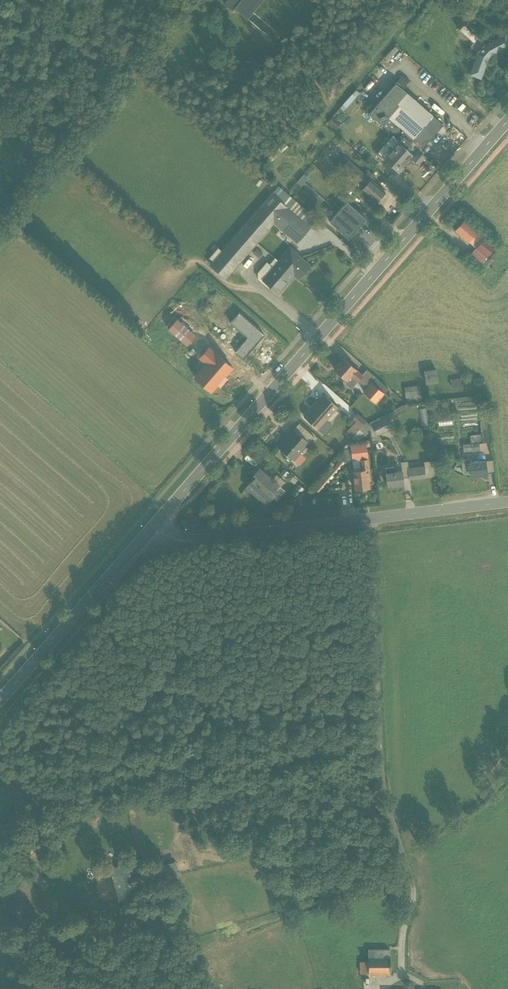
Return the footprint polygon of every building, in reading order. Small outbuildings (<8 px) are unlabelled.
[(263,0),(226,0),(224,3),(233,11),(235,8),(247,19),(263,0)] [(507,52),(507,35),(487,18),(454,59),(483,83),(507,52)] [(460,36),(465,31),(457,24),(452,29),(460,36)] [(402,174),(417,155),(400,142),(385,160),(402,174)] [(379,203),(388,194),(360,168),(350,177),(379,203)] [(298,243),(312,227),(273,193),(210,264),(227,279),(276,223),(298,243)] [(134,196),(129,201),(151,221),(156,216),(134,196)] [(358,199),(360,208),(367,206),(365,198),(358,199)] [(488,258),(499,246),(467,219),(456,231),(488,258)] [(218,225),(208,236),(220,246),(229,235),(218,225)] [(203,240),(195,249),(209,261),(217,252),(203,240)] [(301,281),(314,267),(292,248),(263,281),(279,294),(295,276),(301,281)] [(354,386),(364,376),(345,359),(335,369),(354,386)] [(425,374),(426,390),(436,389),(436,373),(425,374)] [(478,377),(479,385),(494,384),(493,376),(478,377)] [(449,379),(450,388),(469,387),(468,377),(449,379)] [(369,384),(361,395),(373,403),(381,393),(369,384)] [(400,388),(403,402),(420,399),(418,385),(400,388)] [(322,433),(342,411),(325,396),(305,418),(322,433)] [(368,424),(372,431),(395,417),(390,410),(368,424)] [(357,416),(345,432),(352,437),(364,421),(357,416)] [(294,462),(312,442),(296,428),(279,448),(294,462)] [(457,451),(475,451),(475,434),(464,434),(464,443),(457,443),(457,451)] [(357,491),(375,489),(369,444),(352,446),(357,491)] [(336,463),(329,458),(306,487),(313,493),(336,463)] [(316,461),(309,469),(313,473),(320,465),(316,461)] [(473,478),(490,476),(488,461),(471,464),(473,478)] [(389,488),(407,486),(404,465),(387,467),(389,488)] [(267,506),(282,488),(263,470),(247,488),(267,506)] [(0,878),(0,894),(15,877),(7,870),(0,878)] [(79,930),(68,930),(68,951),(78,951),(79,930)] [(361,951),(361,971),(394,972),(395,952),(361,951)] [(17,967),(16,988),(26,988),(27,968),(17,967)]
